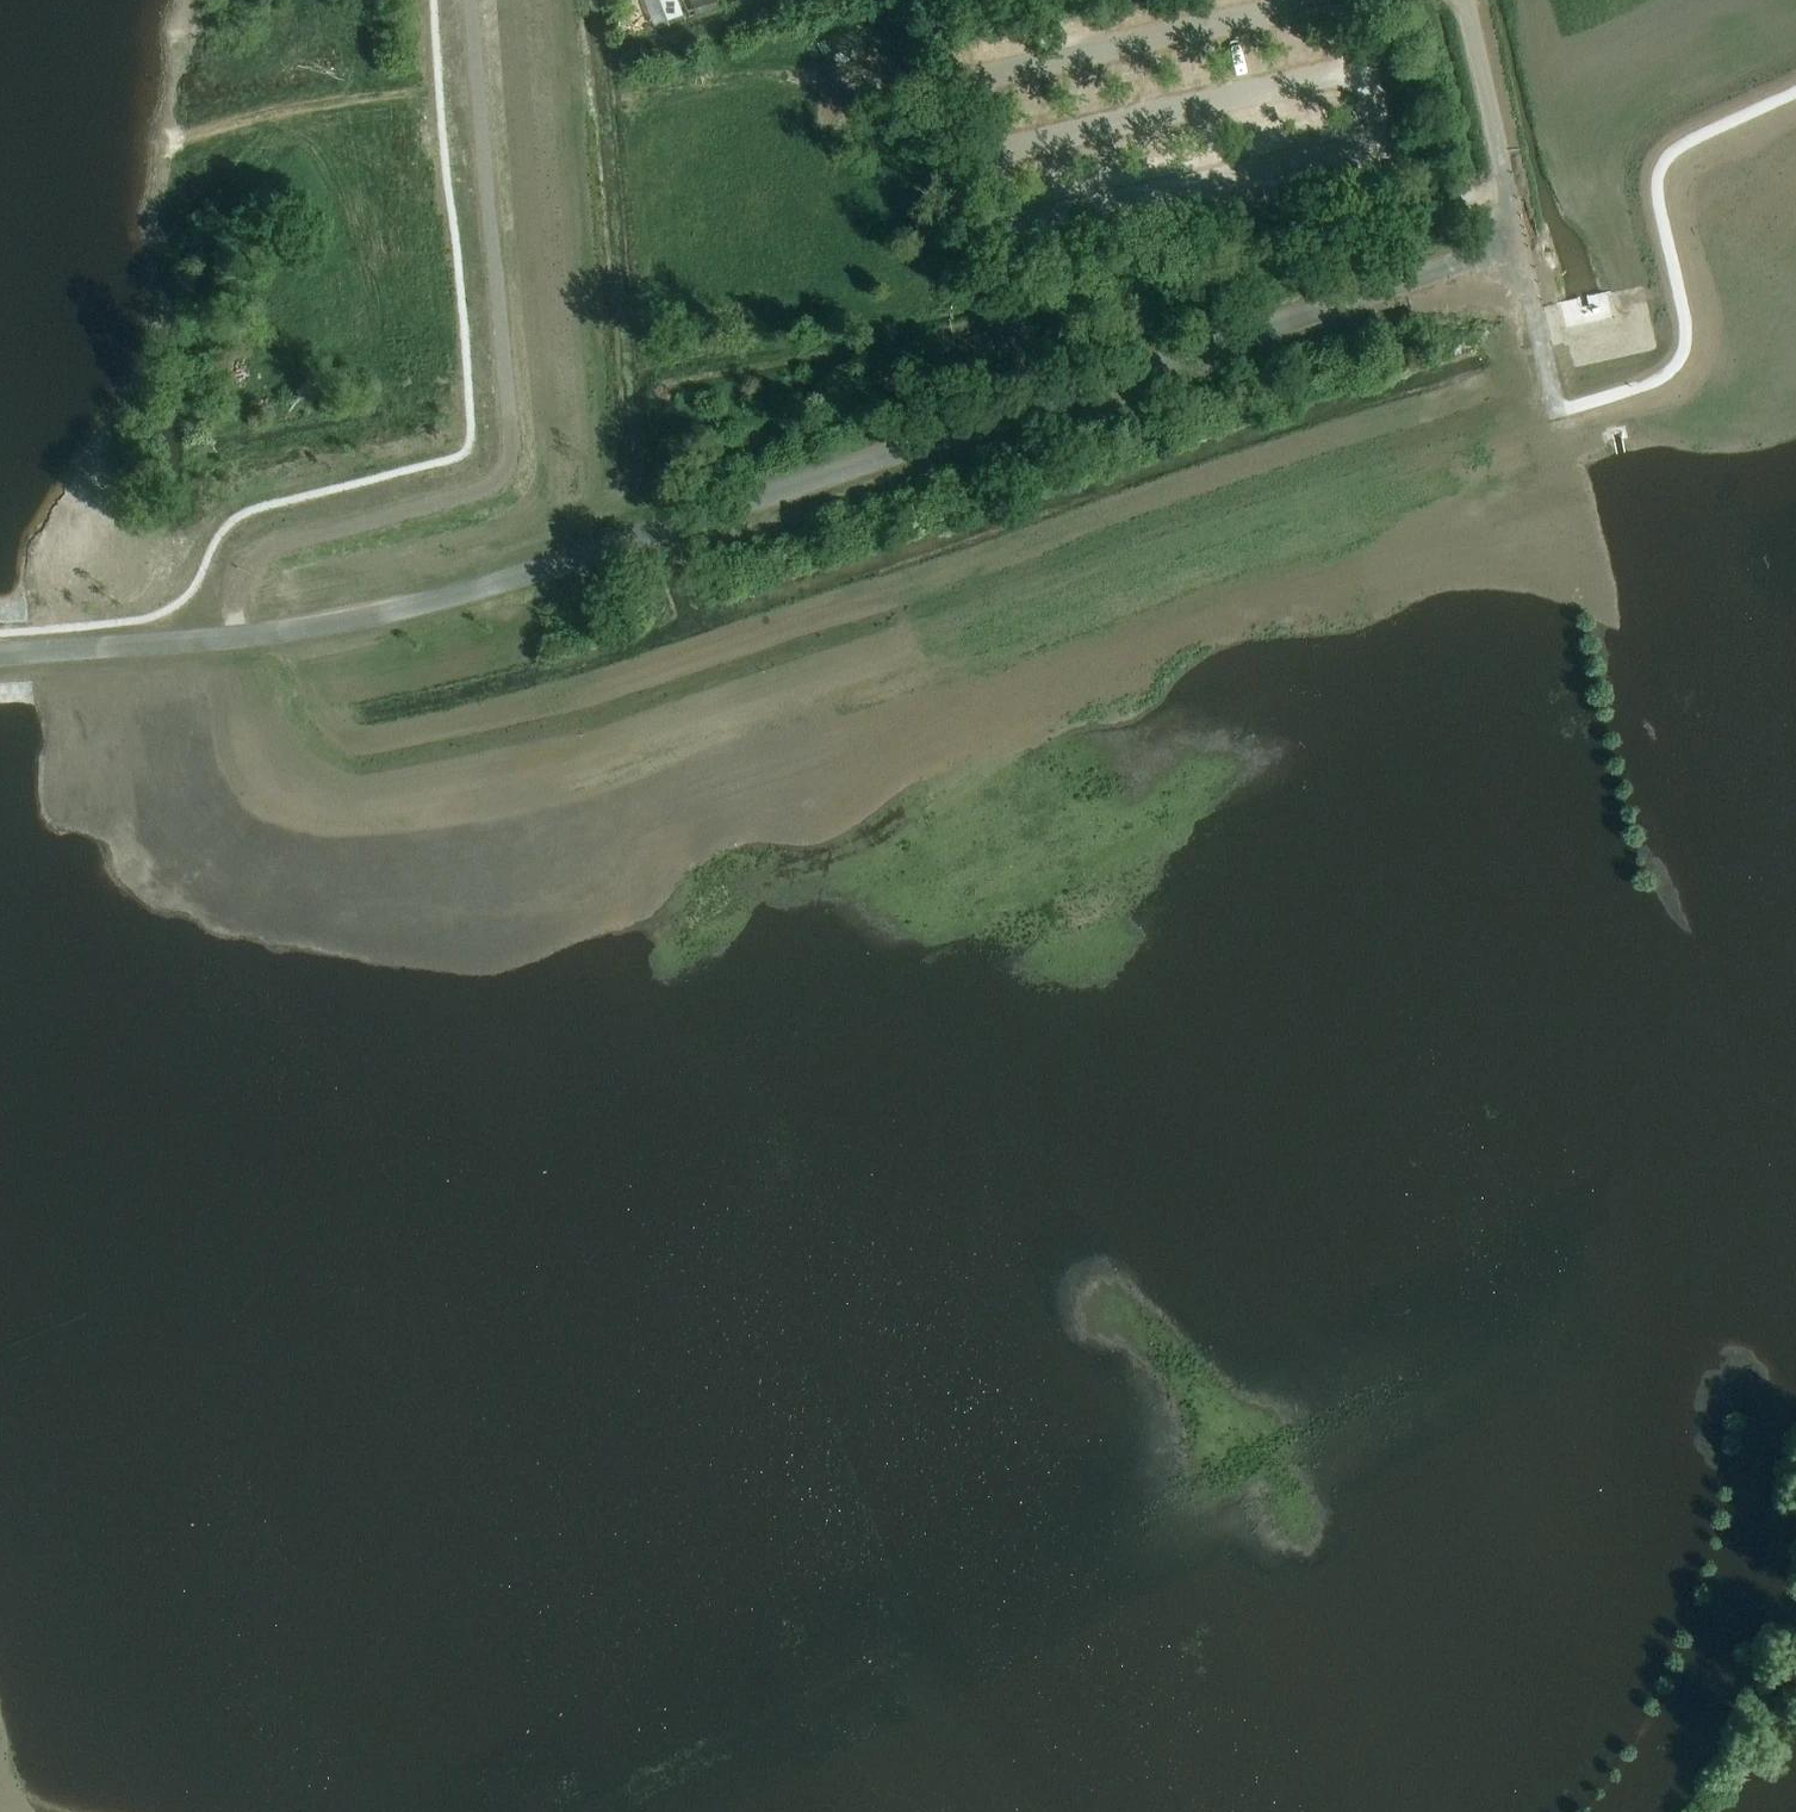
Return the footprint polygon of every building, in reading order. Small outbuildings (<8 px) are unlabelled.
[(672,17),(691,13),(688,0),(669,0),(672,17)] [(625,33),(626,13),(615,12),(613,32),(625,33)]
